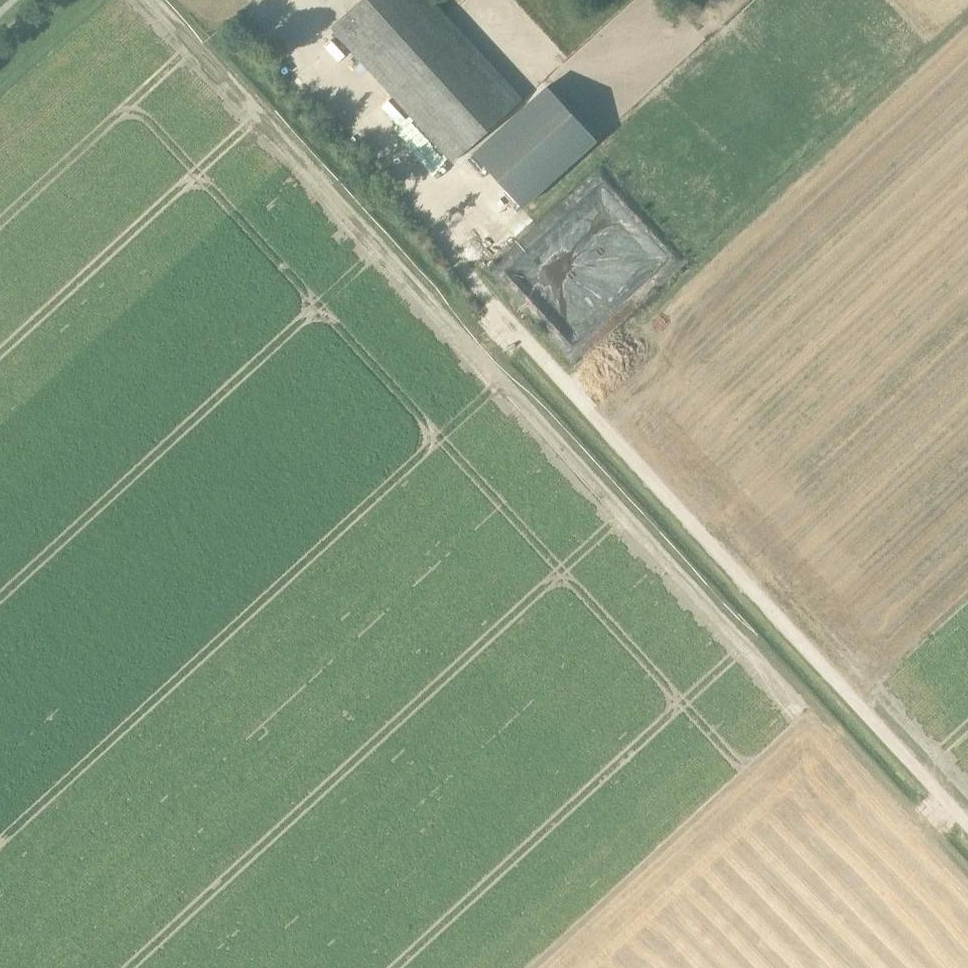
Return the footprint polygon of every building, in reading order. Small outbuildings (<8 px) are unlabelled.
[(429,0),(363,0),(331,29),(453,164),(522,102),(429,0)] [(547,88),(473,156),(522,210),(597,143),(547,88)]
